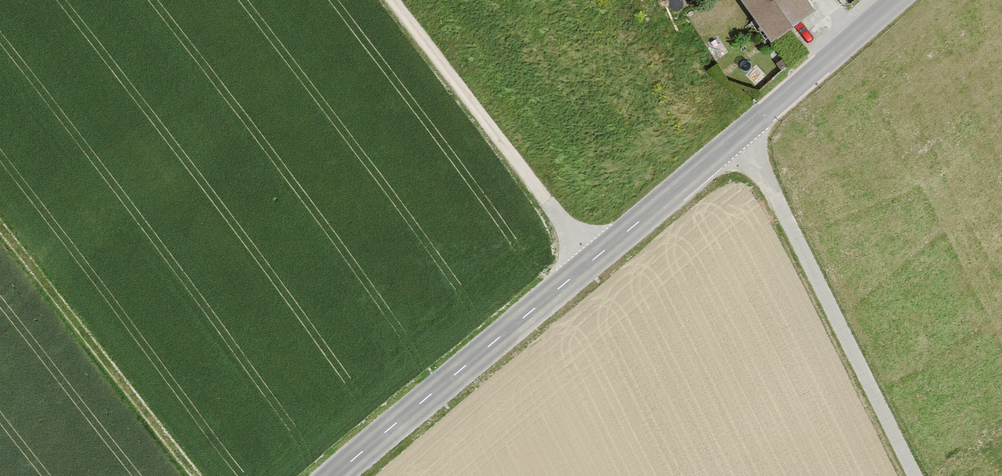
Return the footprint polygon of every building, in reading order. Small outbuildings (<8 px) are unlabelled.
[(800,0),(738,0),(764,36),(805,6),(800,0)]
